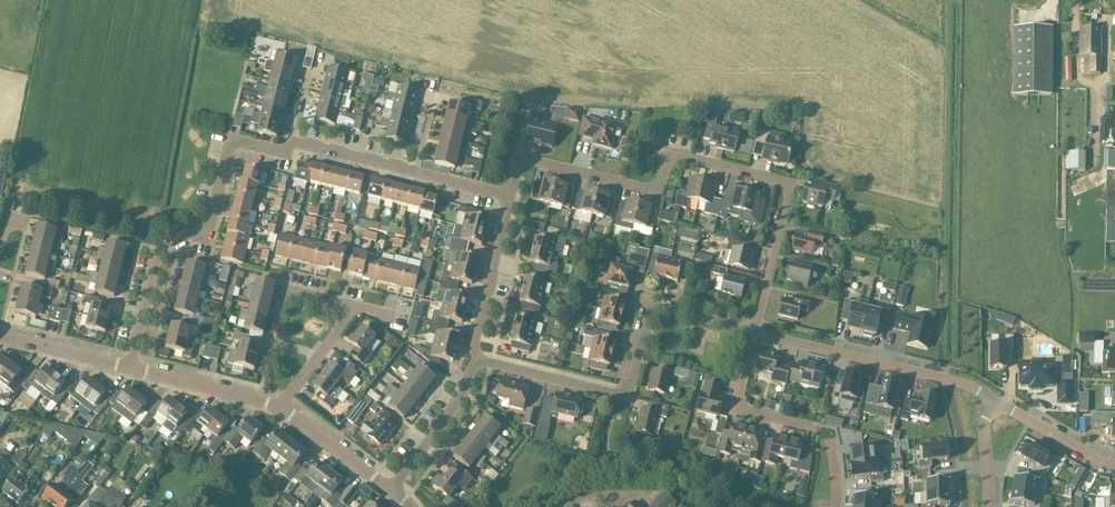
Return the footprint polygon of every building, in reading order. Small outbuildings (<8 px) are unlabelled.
[(1015,95),(1051,96),(1051,28),(1015,28),(1015,95)] [(1101,57),(1101,30),(1080,30),(1080,57),(1090,57),(1090,75),(1100,75),(1100,57),(1101,57)] [(260,60),(258,65),(265,66),(293,73),(296,60),(278,56),(279,53),(272,52),(270,62),(260,60)] [(264,72),(272,74),(271,81),(290,85),(293,73),(265,66),(264,72)] [(346,73),(328,68),(325,82),(353,89),(357,72),(347,70),(346,73)] [(363,74),(362,79),(365,85),(364,91),(371,93),(374,77),(363,74)] [(286,99),(290,85),(271,81),(269,88),(260,86),(253,84),(252,90),(252,91),(258,92),(259,92),(286,99)] [(344,91),(352,93),(353,89),(325,82),(322,94),(342,99),(344,91)] [(419,91),(399,86),(391,84),(389,93),(388,97),(386,96),(386,97),(416,104),(419,91)] [(372,86),(371,93),(372,93),(371,93),(377,95),(377,94),(379,88),(372,86)] [(266,100),(264,107),(283,112),(286,99),(259,92),(258,92),(257,98),(266,100)] [(342,99),(322,94),(319,107),(347,114),(348,114),(351,102),(342,100),(342,99)] [(387,101),(394,103),(392,112),(413,117),(416,104),(386,97),(385,100),(387,101)] [(463,99),(461,107),(450,104),(447,116),(467,121),(469,113),(475,115),(476,111),(481,112),(483,104),(463,99)] [(245,116),(252,118),(280,125),(283,112),(264,107),(262,115),(254,113),(254,110),(245,108),(244,111),(237,109),(236,114),(245,116)] [(315,121),(336,126),(338,117),(345,119),(347,114),(319,107),(315,121)] [(570,121),(579,123),(582,112),(568,109),(566,114),(571,116),(570,121)] [(715,127),(719,109),(714,109),(706,109),(705,112),(703,121),(708,122),(704,139),(711,141),(710,144),(723,147),(723,150),(734,152),(738,136),(728,133),(729,130),(715,127)] [(389,125),(409,130),(413,117),(392,112),(390,120),(383,119),(378,118),(377,122),(381,123),(389,125)] [(233,127),(241,129),(245,116),(236,114),(233,127)] [(526,142),(552,148),(556,130),(539,126),(541,117),(533,115),(532,121),(531,121),(526,142)] [(477,131),(465,128),(467,121),(447,116),(444,128),(470,135),(470,134),(476,136),(477,131)] [(360,131),(363,118),(356,117),(353,130),(360,131)] [(257,134),(277,138),(280,125),(252,118),(251,123),(259,126),(257,134)] [(611,148),(617,124),(599,120),(599,122),(584,119),(580,134),(588,136),(588,138),(591,138),(591,137),(595,138),(594,144),(611,148)] [(406,143),(409,130),(389,125),(381,123),(377,122),(376,126),(380,127),(388,129),(386,138),(406,143)] [(463,137),(469,139),(470,135),(444,128),(441,140),(461,145),(463,137)] [(788,165),(790,155),(789,154),(792,143),(782,140),(781,142),(769,138),(769,134),(758,132),(754,148),(765,151),(763,160),(779,164),(779,162),(788,165)] [(466,154),(459,152),(461,145),(441,140),(438,152),(464,158),(466,154)] [(629,156),(630,149),(621,147),(619,154),(629,156)] [(1104,151),(1104,169),(1107,169),(1106,182),(1106,184),(1103,184),(1103,192),(1106,192),(1106,209),(1105,223),(1114,223),(1114,151),(1104,151)] [(435,164),(455,169),(457,161),(463,163),(464,158),(438,152),(435,164)] [(1085,171),(1086,152),(1066,152),(1066,171),(1085,171)] [(479,174),(482,163),(475,161),(472,172),(479,174)] [(294,181),(308,185),(308,183),(308,182),(311,168),(298,164),(294,181)] [(312,165),(311,168),(308,182),(308,183),(321,186),(325,169),(312,165)] [(243,181),(241,181),(260,186),(263,172),(246,168),(243,181)] [(334,189),(338,172),(325,169),(321,186),(334,189)] [(285,186),(289,176),(275,171),(271,181),(285,186)] [(347,192),(351,175),(338,172),(334,189),(347,192)] [(360,195),(364,179),(351,175),(347,192),(360,195)] [(689,210),(691,200),(699,202),(704,182),(691,178),(687,193),(679,190),(673,213),(660,210),(658,221),(676,225),(680,208),(689,210)] [(257,186),(260,186),(241,181),(237,194),(254,198),(257,186)] [(372,181),(368,197),(382,201),(386,184),(372,181)] [(532,200),(539,201),(538,202),(550,205),(556,184),(544,181),(540,194),(534,193),(532,200)] [(718,217),(722,201),(713,199),(717,185),(704,182),(699,202),(706,204),(704,214),(718,217)] [(395,204),(399,187),(386,184),(382,201),(395,204)] [(569,209),(573,195),(566,193),(568,187),(556,184),(550,205),(563,208),(563,207),(569,209)] [(806,188),(802,203),(807,204),(807,206),(814,208),(815,206),(822,208),(824,200),(833,202),(837,188),(823,184),(821,191),(806,188)] [(407,207),(412,190),(399,187),(395,204),(407,207)] [(741,219),(742,212),(747,192),(734,189),(732,199),(725,197),(722,210),(730,212),(729,216),(741,219)] [(289,190),(286,202),(293,204),(296,192),(289,190)] [(425,196),(425,194),(412,190),(407,207),(420,210),(420,211),(424,196),(425,196)] [(574,210),(580,212),(592,215),(597,194),(585,191),(584,197),(577,196),(574,210)] [(764,207),(757,205),(759,196),(747,192),(742,212),(743,212),(740,221),(759,226),(764,207)] [(254,198),(237,194),(234,207),(251,211),(254,198)] [(611,219),(615,205),(608,203),(610,197),(597,194),(592,215),(604,218),(611,219)] [(438,199),(425,196),(424,196),(420,211),(420,210),(419,213),(433,216),(438,199)] [(625,208),(619,206),(614,226),(633,231),(634,226),(639,204),(627,201),(625,208)] [(285,204),(283,213),(290,215),(292,206),(285,204)] [(634,226),(646,229),(646,228),(653,230),(656,215),(650,214),(651,207),(639,204),(634,226)] [(472,217),(474,210),(460,206),(459,213),(466,215),(463,228),(485,233),(488,220),(472,217)] [(251,211),(234,207),(231,220),(248,224),(251,211)] [(59,214),(58,220),(66,222),(68,216),(59,214)] [(534,231),(536,221),(527,218),(524,228),(534,231)] [(248,224),(231,220),(228,233),(245,237),(248,224)] [(1105,223),(1105,243),(1114,243),(1114,223),(1105,223)] [(380,226),(380,225),(376,224),(375,231),(387,234),(388,228),(380,226)] [(58,230),(38,225),(35,238),(61,244),(62,239),(56,237),(58,230)] [(447,244),(464,249),(466,242),(481,246),(485,233),(463,228),(456,226),(452,238),(452,239),(447,238),(446,244),(447,244)] [(698,241),(700,230),(679,227),(677,238),(698,241)] [(82,230),(71,228),(69,235),(81,238),(82,230)] [(397,229),(397,230),(388,228),(387,234),(400,237),(402,230),(397,229)] [(565,237),(566,230),(559,229),(558,235),(565,237)] [(793,237),(792,242),(794,245),(792,251),(812,255),(814,245),(821,247),(824,235),(810,231),(808,239),(796,236),(793,237)] [(94,233),(93,239),(103,242),(105,236),(94,233)] [(224,246),(246,251),(249,238),(245,237),(228,233),(224,246)] [(533,251),(559,257),(561,258),(564,246),(565,247),(567,239),(544,233),(542,240),(536,238),(533,251)] [(281,234),(275,256),(288,259),(294,238),(281,234)] [(61,244),(35,238),(32,250),(51,255),(53,248),(60,250),(61,244)] [(306,241),(294,238),(288,259),(301,262),(306,241)] [(423,238),(421,247),(428,249),(430,240),(423,238)] [(333,247),(332,247),(334,242),(323,239),(322,245),(319,244),(314,266),(328,269),(333,247)] [(319,244),(306,241),(301,262),(314,266),(319,244)] [(747,270),(748,265),(749,265),(752,254),(747,252),(749,246),(730,241),(727,252),(724,265),(747,270)] [(106,250),(99,248),(98,253),(124,260),(127,247),(107,242),(106,250)] [(478,259),(463,255),(464,249),(447,244),(446,247),(447,249),(450,250),(449,252),(454,253),(452,260),(449,259),(447,265),(475,272),(478,259)] [(411,251),(418,253),(419,246),(413,245),(411,251)] [(221,259),(243,264),(246,251),(224,246),(221,259)] [(341,272),(346,251),(333,247),(328,269),(341,272)] [(638,249),(636,257),(648,259),(650,251),(638,249)] [(51,255),(32,250),(29,262),(55,269),(71,273),(72,268),(57,264),(59,257),(51,255)] [(544,266),(543,273),(556,276),(559,267),(557,265),(559,257),(533,251),(530,263),(544,266)] [(90,257),(103,260),(101,267),(121,272),(124,260),(98,253),(98,254),(92,252),(90,257)] [(349,274),(361,277),(366,256),(354,253),(349,274)] [(696,254),(695,260),(710,264),(711,257),(696,254)] [(626,270),(633,272),(634,268),(645,271),(648,259),(636,256),(630,255),(626,270)] [(652,255),(648,269),(655,271),(653,277),(666,280),(671,259),(659,256),(652,255)] [(379,259),(366,256),(361,277),(373,280),(379,259)] [(629,289),(633,272),(626,270),(618,268),(620,261),(606,257),(604,264),(611,266),(607,283),(611,285),(612,288),(619,290),(618,294),(623,295),(625,288),(629,289)] [(834,257),(831,267),(839,269),(841,259),(834,257)] [(392,262),(379,259),(373,280),(387,284),(392,262)] [(688,270),(689,264),(683,262),(671,259),(666,280),(678,283),(681,269),(688,270)] [(791,265),(787,280),(794,282),(793,285),(807,288),(809,279),(812,280),(815,264),(798,260),(796,266),(791,265)] [(26,275),(45,280),(47,273),(53,274),(55,269),(29,262),(26,275)] [(211,276),(205,274),(206,267),(187,262),(184,275),(210,281),(211,276)] [(407,266),(392,262),(387,284),(401,287),(407,266)] [(456,281),(472,285),(475,272),(447,265),(453,267),(452,273),(444,271),(441,284),(455,288),(456,281)] [(231,269),(231,268),(223,266),(219,281),(227,283),(231,269)] [(415,291),(420,269),(407,266),(401,287),(415,291)] [(720,293),(741,299),(745,281),(727,277),(728,270),(713,266),(711,274),(724,277),(720,293)] [(99,274),(93,272),(91,278),(117,284),(121,272),(101,267),(99,274)] [(844,272),(843,282),(851,283),(853,273),(844,272)] [(97,285),(95,292),(114,297),(117,284),(91,278),(74,273),(72,279),(97,285)] [(534,273),(532,280),(526,278),(523,290),(544,295),(547,283),(546,283),(548,277),(534,273)] [(202,285),(209,287),(217,289),(218,283),(210,281),(184,275),(181,287),(200,292),(202,285)] [(239,289),(241,280),(234,278),(232,287),(239,289)] [(49,279),(47,286),(55,288),(56,288),(59,289),(61,282),(49,279)] [(255,287),(248,285),(247,291),(273,297),(276,285),(257,280),(255,287)] [(37,290),(23,286),(20,299),(39,304),(41,297),(51,299),(52,296),(55,288),(47,286),(38,284),(37,290)] [(444,305),(465,311),(468,298),(453,294),(455,288),(441,284),(440,289),(438,295),(436,304),(444,305)] [(889,284),(888,291),(894,293),(896,286),(889,284)] [(205,301),(199,299),(200,292),(181,287),(178,299),(204,306),(220,310),(222,305),(205,301)] [(236,288),(230,287),(227,299),(233,300),(236,288)] [(526,304),(525,310),(539,314),(540,307),(541,307),(544,295),(523,290),(520,302),(526,304)] [(245,296),(252,298),(250,305),(270,309),(273,297),(247,291),(245,296)] [(623,295),(618,294),(607,291),(605,298),(604,297),(601,310),(622,315),(625,303),(621,302),(623,295)] [(111,309),(99,306),(101,300),(87,296),(85,304),(92,305),(89,316),(108,321),(111,309)] [(782,300),(778,315),(797,320),(800,310),(807,312),(811,300),(797,296),(795,303),(782,300)] [(897,296),(895,305),(905,308),(907,299),(897,296)] [(16,312),(36,317),(39,304),(20,299),(16,312)] [(194,317),(196,310),(203,311),(204,306),(178,299),(175,312),(194,317)] [(224,311),(230,312),(233,300),(227,299),(224,311)] [(845,300),(842,313),(851,315),(847,330),(861,333),(867,309),(854,306),(854,302),(845,300)] [(249,311),(242,310),(241,315),(267,322),(270,309),(250,305),(249,311)] [(447,320),(462,323),(465,311),(444,305),(442,313),(434,311),(431,323),(445,326),(447,320)] [(867,309),(861,333),(864,334),(863,336),(872,338),(872,336),(875,337),(879,322),(885,324),(888,311),(882,309),(868,306),(867,309)] [(52,322),(52,321),(61,323),(61,322),(64,310),(51,307),(48,320),(52,322)] [(64,310),(61,322),(68,324),(72,312),(64,310)] [(599,322),(597,328),(612,332),(613,325),(619,327),(622,315),(601,310),(598,322),(599,322)] [(997,320),(1014,325),(1016,318),(999,312),(997,320)] [(524,313),(522,319),(516,318),(513,330),(534,335),(537,323),(538,316),(524,313)] [(898,314),(894,330),(910,334),(908,345),(927,349),(934,320),(915,316),(914,318),(898,314)] [(239,320),(246,322),(244,329),(263,334),(267,322),(241,315),(239,320)] [(578,317),(571,315),(569,321),(576,323),(578,317)] [(86,328),(105,333),(108,321),(89,316),(86,328)] [(203,325),(216,328),(218,321),(204,318),(203,325)] [(218,329),(225,330),(227,321),(220,320),(218,329)] [(169,336),(188,341),(191,330),(199,332),(201,325),(187,321),(185,328),(172,324),(169,336)] [(428,335),(436,337),(434,344),(455,350),(459,337),(443,333),(445,326),(431,323),(428,335)] [(352,337),(348,342),(355,348),(350,355),(364,366),(372,356),(365,350),(375,337),(362,328),(354,338),(352,337)] [(616,342),(609,341),(611,334),(585,328),(584,334),(586,336),(594,339),(591,349),(612,355),(616,342)] [(516,343),(515,350),(529,353),(531,347),(534,335),(513,330),(510,342),(516,343)] [(260,346),(248,343),(250,337),(235,333),(234,341),(241,342),(238,353),(257,358),(260,346)] [(1080,333),(1080,342),(1094,342),(1094,333),(1080,333)] [(166,348),(184,353),(183,357),(192,359),(196,343),(188,341),(169,336),(166,348)] [(990,354),(990,359),(990,369),(1005,369),(1006,361),(1013,361),(1013,358),(1014,336),(1005,336),(1005,343),(991,342),(990,342),(990,354)] [(391,339),(386,346),(396,354),(401,347),(391,339)] [(427,351),(422,357),(428,361),(431,357),(452,362),(454,361),(454,360),(453,358),(455,350),(434,344),(432,352),(427,351)] [(205,345),(202,357),(210,359),(213,347),(205,345)] [(217,361),(220,349),(213,347),(210,359),(217,361)] [(589,361),(587,368),(602,372),(603,365),(609,367),(612,355),(591,349),(588,361),(589,361)] [(1102,374),(1110,374),(1114,374),(1114,350),(1107,350),(1107,352),(1102,352),(1102,374)] [(228,364),(254,370),(257,358),(238,353),(231,352),(228,364)] [(762,352),(757,372),(760,373),(772,376),(771,381),(786,385),(790,368),(776,364),(778,356),(762,352)] [(0,358),(0,380),(12,364),(2,356),(0,358)] [(338,369),(331,364),(323,376),(336,386),(341,378),(350,385),(361,371),(346,359),(338,369)] [(397,372),(401,368),(395,363),(392,368),(397,372)] [(8,390),(14,394),(23,382),(17,378),(22,372),(12,364),(0,380),(0,383),(8,390)] [(794,364),(789,381),(799,383),(811,386),(811,383),(820,385),(824,367),(811,364),(811,366),(803,364),(802,366),(794,364)] [(1020,375),(1020,378),(1020,387),(1029,387),(1029,391),(1040,391),(1040,388),(1053,388),(1053,386),(1058,386),(1058,404),(1072,404),(1072,370),(1062,370),(1062,379),(1053,379),(1053,370),(1040,370),(1040,365),(1020,365),(1020,375)] [(415,372),(410,368),(406,372),(427,389),(435,378),(420,366),(415,372)] [(46,368),(41,375),(36,371),(23,387),(29,392),(32,387),(41,394),(56,375),(46,368)] [(676,368),(674,376),(688,379),(690,372),(676,368)] [(652,379),(649,391),(666,395),(671,375),(652,370),(650,379),(652,379)] [(403,377),(408,381),(404,386),(420,399),(427,389),(406,372),(403,377)] [(835,386),(832,399),(854,405),(861,377),(846,373),(845,379),(843,388),(835,386)] [(60,390),(66,383),(56,375),(41,394),(42,395),(41,396),(51,403),(52,401),(58,406),(66,394),(60,390)] [(343,392),(336,386),(323,376),(314,387),(320,392),(316,398),(330,409),(337,399),(343,392)] [(87,378),(82,385),(77,381),(68,393),(73,397),(72,398),(81,405),(97,386),(87,378)] [(519,385),(518,387),(513,385),(513,384),(502,381),(497,398),(524,405),(529,388),(519,385)] [(869,387),(865,405),(892,411),(898,385),(884,382),(883,388),(882,391),(869,387)] [(701,394),(697,411),(719,416),(723,399),(718,398),(721,386),(706,383),(703,395),(701,394)] [(101,400),(107,393),(97,386),(81,405),(92,413),(93,412),(98,416),(107,405),(101,400)] [(400,392),(394,388),(391,392),(412,408),(420,399),(404,386),(400,392)] [(128,388),(122,395),(118,391),(109,402),(114,407),(112,409),(121,417),(138,396),(128,388)] [(785,391),(783,400),(791,402),(793,393),(785,391)] [(388,407),(404,419),(412,408),(391,392),(387,397),(393,401),(388,407)] [(1089,412),(1089,393),(1079,392),(1079,412),(1089,412)] [(582,401),(556,395),(552,411),(542,408),(538,422),(549,425),(551,417),(557,418),(558,414),(577,419),(579,414),(580,414),(582,413),(583,409),(582,407),(581,406),(582,401)] [(905,400),(900,420),(908,422),(909,416),(931,422),(932,416),(936,417),(939,406),(934,405),(936,398),(923,395),(921,402),(913,400),(912,402),(905,400)] [(142,410),(147,403),(138,396),(121,417),(132,425),(134,422),(139,426),(148,414),(142,410)] [(372,402),(365,397),(356,410),(362,415),(372,402)] [(169,398),(163,405),(158,401),(148,415),(148,414),(139,426),(145,430),(154,420),(162,426),(178,406),(169,398)] [(495,400),(488,398),(486,405),(494,407),(495,400)] [(765,401),(763,409),(774,412),(776,404),(765,401)] [(640,421),(637,432),(653,436),(658,416),(666,419),(669,407),(649,402),(647,410),(644,410),(641,421),(640,421)] [(380,408),(375,404),(370,409),(375,414),(380,408)] [(187,415),(188,413),(178,406),(162,426),(173,435),(175,432),(180,436),(184,431),(184,430),(189,424),(189,425),(193,419),(187,415)] [(208,431),(219,416),(209,408),(204,416),(199,412),(193,419),(189,425),(189,424),(184,430),(184,431),(190,435),(195,430),(199,433),(204,428),(208,431)] [(524,425),(534,428),(538,413),(528,410),(524,425)] [(393,419),(383,411),(379,416),(381,418),(374,427),(367,423),(361,431),(381,446),(394,428),(389,424),(393,419)] [(1088,426),(1109,426),(1109,436),(1114,437),(1114,413),(1088,413),(1088,426)] [(219,416),(208,431),(213,435),(209,440),(213,444),(209,450),(215,454),(225,442),(224,441),(229,435),(224,430),(229,423),(219,416)] [(331,416),(328,421),(338,428),(345,419),(342,416),(338,421),(331,416)] [(501,428),(485,416),(477,426),(498,442),(501,438),(496,434),(501,428)] [(825,425),(827,425),(830,426),(836,427),(842,429),(843,421),(826,417),(825,425)] [(263,429),(249,419),(240,431),(236,427),(230,435),(229,435),(224,441),(225,442),(235,450),(244,439),(251,444),(263,429)] [(718,421),(715,434),(723,436),(724,432),(726,423),(718,421)] [(76,448),(87,433),(52,423),(44,434),(50,439),(55,432),(76,448)] [(717,459),(717,460),(720,460),(721,454),(731,456),(732,451),(741,453),(742,450),(747,428),(733,425),(730,433),(724,432),(723,436),(719,450),(719,453),(717,458),(717,459)] [(489,443),(494,447),(498,442),(477,426),(469,436),(485,448),(489,443)] [(741,455),(741,456),(749,458),(749,461),(761,463),(761,462),(766,442),(760,441),(762,432),(747,428),(742,450),(741,453),(741,455)] [(279,457),(291,442),(277,432),(269,443),(264,439),(253,453),(257,456),(256,458),(260,461),(261,459),(265,463),(273,452),(279,457)] [(98,447),(106,437),(87,433),(84,437),(98,447)] [(486,458),(480,454),(485,448),(469,436),(461,446),(482,463),(486,458)] [(766,442),(761,462),(775,465),(777,457),(784,459),(789,439),(775,436),(774,443),(767,441),(766,442)] [(789,439),(784,459),(792,461),(790,469),(809,474),(811,460),(800,457),(803,442),(789,439)] [(291,442),(279,457),(287,463),(279,473),(291,482),(302,468),(296,464),(305,453),(291,442)] [(167,451),(157,443),(152,450),(163,457),(167,451)] [(113,444),(110,448),(116,452),(119,448),(113,444)] [(495,448),(501,452),(504,448),(498,444),(495,448)] [(921,462),(918,462),(919,469),(932,468),(931,461),(949,459),(947,445),(919,448),(921,462)] [(1029,445),(1021,457),(1034,465),(1035,465),(1035,466),(1032,473),(1045,477),(1055,460),(1051,457),(1029,445)] [(453,457),(469,469),(474,463),(479,467),(482,463),(461,446),(453,457)] [(710,449),(710,451),(709,456),(716,458),(718,451),(712,449),(710,449)] [(874,449),(850,452),(851,465),(851,466),(876,463),(876,462),(874,449)] [(12,462),(14,459),(2,450),(0,453),(0,480),(10,467),(9,466),(12,462)] [(12,462),(19,467),(27,457),(20,451),(14,459),(12,462)] [(58,488),(53,485),(43,498),(53,506),(63,492),(78,473),(80,471),(83,467),(85,465),(77,459),(72,465),(72,464),(63,477),(65,478),(58,488)] [(85,465),(83,467),(80,471),(78,473),(63,492),(53,506),(55,506),(67,506),(72,501),(76,504),(88,487),(83,483),(84,482),(84,481),(94,467),(87,462),(85,465)] [(302,468),(291,482),(292,483),(291,484),(295,487),(295,488),(299,483),(307,490),(313,483),(319,487),(330,472),(317,462),(309,473),(302,468)] [(851,465),(852,479),(869,477),(870,483),(883,481),(883,475),(880,475),(878,462),(876,462),(876,463),(851,466),(851,465)] [(106,467),(104,470),(110,475),(113,472),(106,467)] [(456,475),(451,471),(444,481),(438,477),(432,485),(449,498),(458,486),(465,491),(472,482),(474,480),(474,479),(461,469),(456,475)] [(715,469),(713,477),(720,479),(722,471),(715,469)] [(3,492),(18,504),(40,475),(33,470),(31,474),(30,473),(26,478),(21,474),(15,482),(12,480),(3,492)] [(104,470),(93,485),(99,490),(110,475),(104,470)] [(331,506),(334,506),(339,501),(341,497),(335,492),(343,482),(330,472),(319,487),(325,492),(319,498),(331,506)] [(1014,478),(1012,491),(1036,495),(1037,495),(1037,492),(1039,482),(1044,483),(1045,477),(1032,473),(1030,480),(1014,478)] [(124,504),(123,503),(127,498),(123,495),(130,487),(119,478),(105,496),(104,496),(101,501),(98,505),(99,506),(98,506),(122,506),(124,504)] [(926,493),(926,494),(950,494),(950,481),(926,481),(926,493)] [(369,497),(373,491),(362,484),(359,490),(369,497)] [(344,505),(355,491),(350,487),(341,497),(339,501),(344,505)] [(799,489),(797,497),(805,499),(807,491),(799,489)] [(99,506),(98,505),(101,501),(104,496),(97,491),(85,506),(98,506),(99,506)] [(1010,504),(1025,506),(1040,506),(1042,496),(1037,495),(1036,495),(1012,491),(1010,504)] [(151,498),(151,494),(148,492),(144,492),(142,495),(143,499),(146,501),(149,500),(151,498)] [(921,506),(934,506),(950,506),(950,494),(926,494),(926,493),(921,493),(921,506)] [(675,504),(664,494),(652,506),(672,506),(675,504)] [(443,502),(450,506),(456,506),(458,505),(449,498),(447,496),(443,502)] [(853,506),(876,506),(876,498),(853,497),(853,506)] [(1104,506),(1114,506),(1114,500),(1109,500),(1109,499),(1104,499),(1104,506)]
